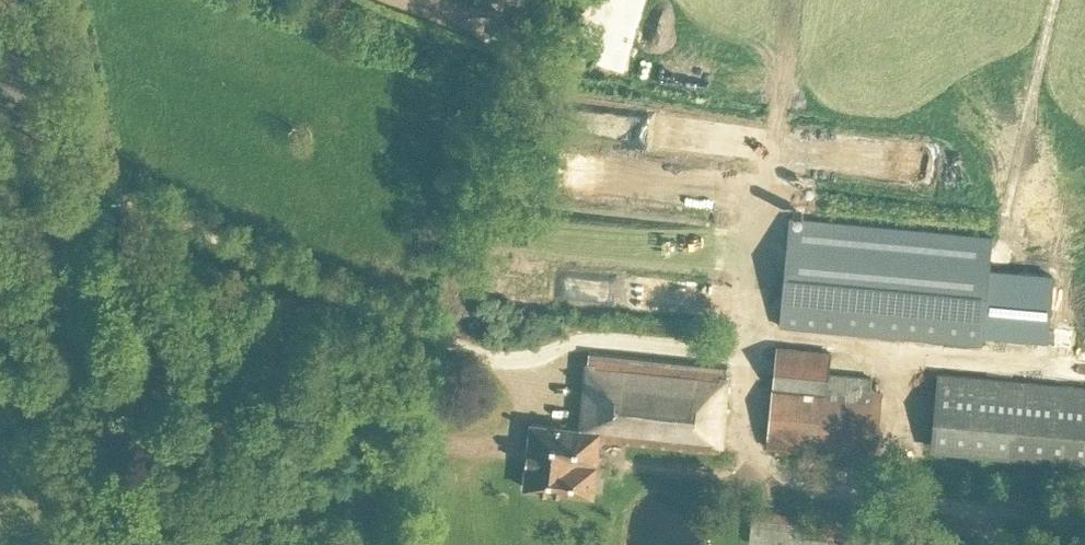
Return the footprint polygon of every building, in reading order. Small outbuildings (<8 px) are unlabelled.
[(537,16),(518,10),(515,9),(511,19),(515,21),(503,50),(523,58),(539,17),(537,16)] [(654,69),(661,40),(604,26),(597,55),(654,69)] [(694,39),(686,73),(727,83),(735,48),(694,39)] [(780,325),(983,344),(984,333),(1049,339),(1055,273),(990,266),(993,235),(789,216),(780,325)] [(831,350),(777,345),(773,386),(767,448),(875,459),(882,390),(872,389),(873,377),(829,372),(831,350)] [(582,428),(531,422),(527,466),(525,486),(594,493),(599,438),(720,451),(727,366),(589,351),(590,360),(589,360),(582,428)] [(930,450),(1084,465),(1084,386),(937,372),(930,450)] [(788,536),(792,537),(839,542),(842,522),(752,512),(752,518),(790,522),(788,536)]
